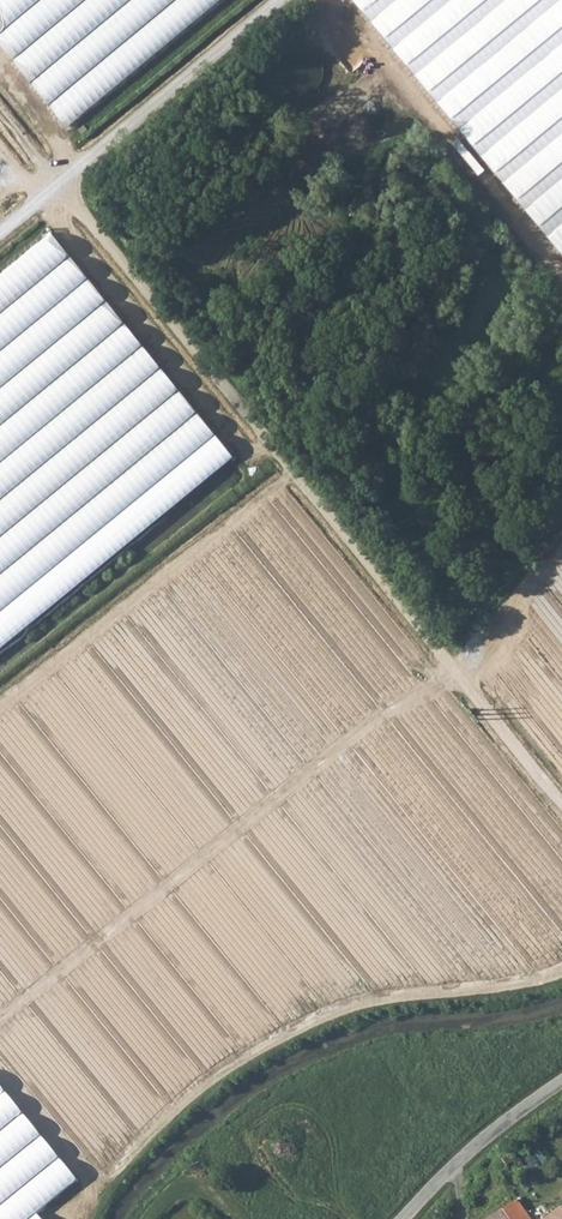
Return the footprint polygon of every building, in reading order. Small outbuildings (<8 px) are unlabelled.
[(67,127),(223,0),(0,0),(0,44),(67,127)] [(561,266),(561,0),(337,0),(561,266)] [(42,231),(0,267),(0,649),(231,457),(42,231)] [(0,1090),(0,1218),(36,1218),(32,1214),(73,1180),(0,1090)] [(513,1161),(508,1155),(502,1160),(507,1166),(513,1161)] [(515,1199),(488,1218),(489,1218),(531,1218),(515,1199)] [(561,1207),(544,1218),(561,1218),(561,1209),(561,1207)]
